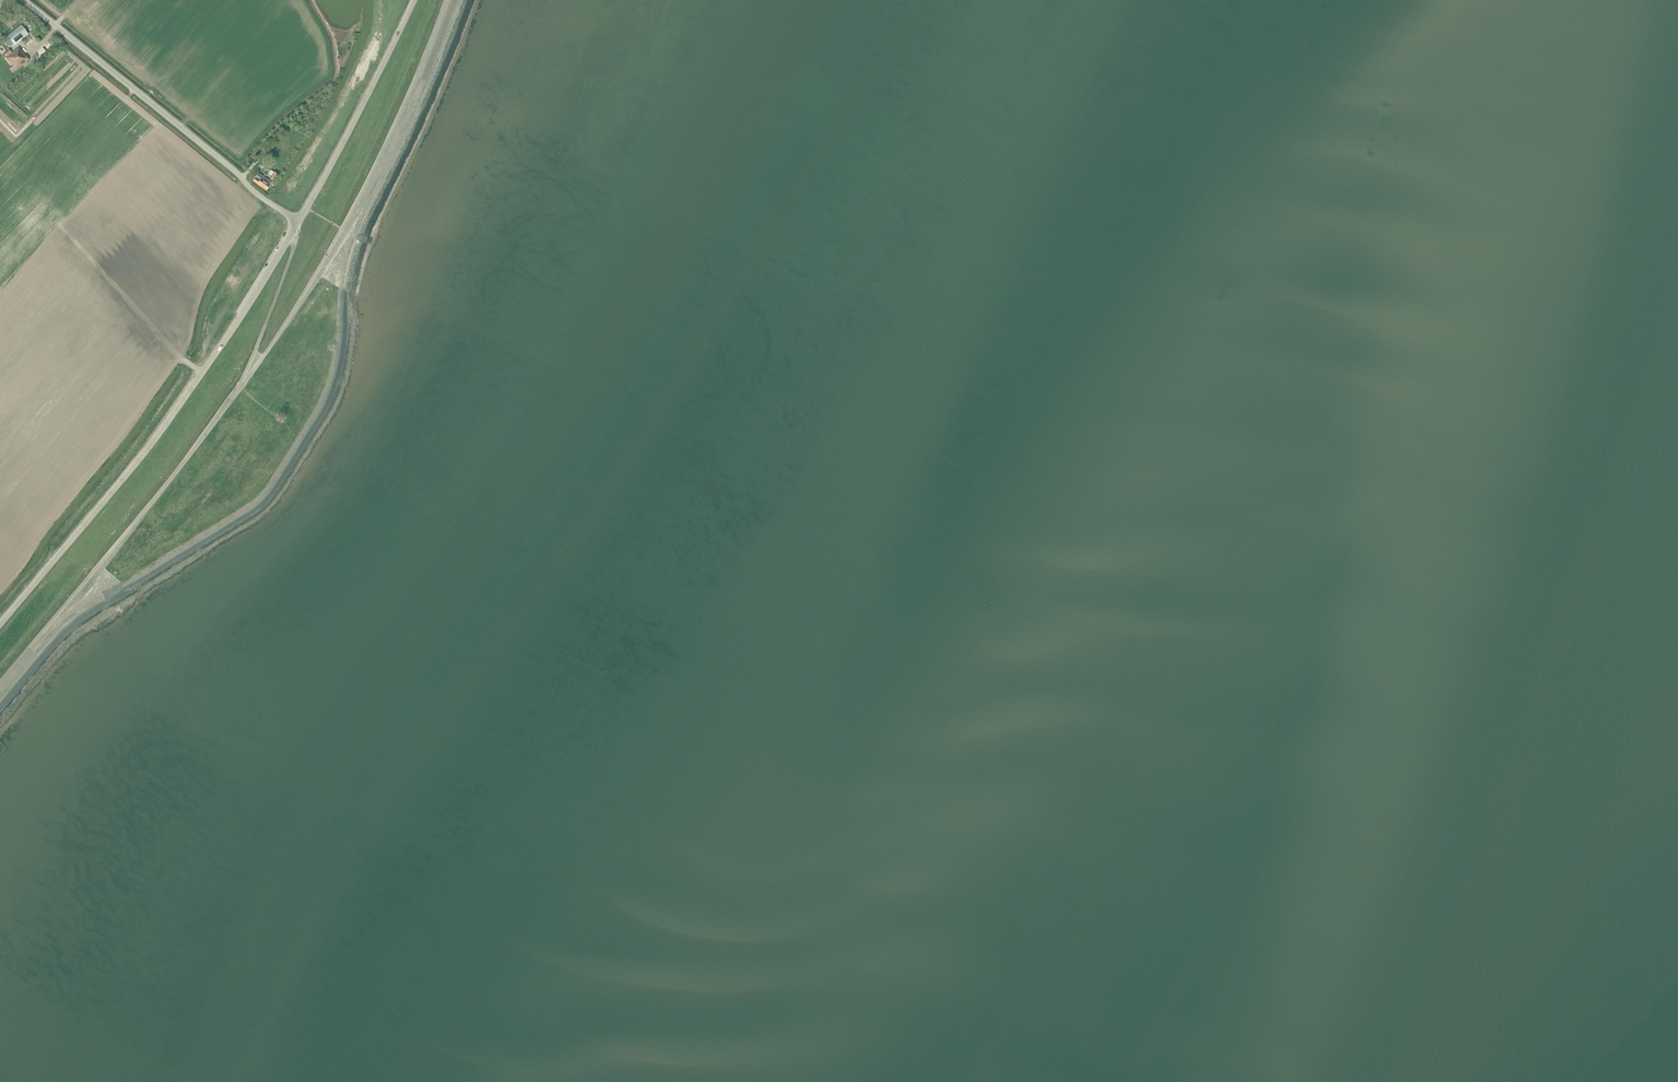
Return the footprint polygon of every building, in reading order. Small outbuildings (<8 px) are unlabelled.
[(22,26),(8,37),(15,45),(28,34),(22,26)] [(9,50),(5,53),(7,56),(6,58),(16,70),(29,60),(19,47),(12,53),(9,50)] [(271,170),(269,174),(272,176),(270,179),(273,181),(277,174),(274,172),(271,170)] [(257,176),(253,182),(267,191),(271,186),(270,185),(272,182),(268,180),(266,182),(257,176)]
